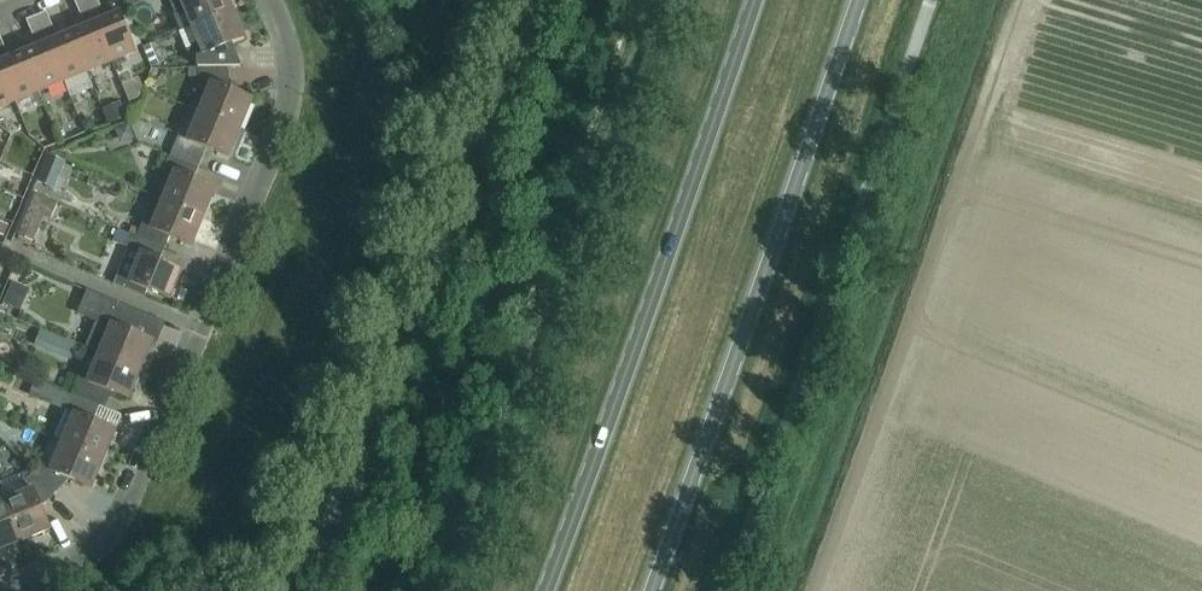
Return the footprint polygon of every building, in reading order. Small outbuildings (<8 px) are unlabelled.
[(74,1),(81,17),(91,12),(86,0),(76,0),(74,1)] [(91,12),(101,8),(98,0),(86,0),(91,12)] [(232,10),(228,0),(169,0),(176,15),(186,11),(192,27),(232,10)] [(244,39),(232,10),(192,27),(204,55),(198,58),(198,68),(229,67),(242,66),(233,42),(244,39)] [(46,12),(36,16),(43,32),(53,28),(46,12)] [(120,13),(95,23),(111,62),(136,51),(120,13)] [(43,32),(36,16),(26,20),(33,36),(43,32)] [(95,23),(71,33),(87,72),(111,62),(95,23)] [(71,33),(47,43),(63,82),(87,72),(71,33)] [(47,43),(23,53),(39,92),(63,82),(47,43)] [(0,62),(0,65),(15,102),(39,92),(23,53),(0,62)] [(15,102),(0,65),(0,108),(15,102)] [(228,90),(229,67),(198,68),(198,79),(212,85),(200,112),(240,129),(252,100),(228,90)] [(228,158),(240,129),(200,112),(188,141),(178,137),(170,156),(198,168),(206,149),(228,158)] [(36,141),(46,130),(34,118),(23,129),(36,141)] [(193,179),(198,168),(170,156),(163,172),(173,176),(163,201),(204,217),(216,188),(193,179)] [(192,246),(204,217),(163,201),(154,225),(144,220),(137,237),(165,248),(169,237),(192,246)] [(165,248),(137,237),(131,234),(125,247),(141,254),(131,279),(118,273),(113,285),(143,298),(146,290),(170,299),(182,270),(159,261),(165,248)] [(87,348),(100,354),(140,371),(152,342),(157,344),(165,324),(87,291),(78,314),(98,322),(87,348)] [(78,378),(72,394),(99,406),(106,390),(128,399),(140,371),(100,354),(88,382),(78,378)] [(63,443),(103,460),(115,431),(114,430),(120,415),(99,406),(72,394),(53,439),(63,443)] [(91,489),(103,460),(63,443),(52,471),(40,466),(34,472),(55,493),(69,479),(91,489)] [(41,507),(55,493),(34,472),(25,481),(29,491),(4,501),(21,541),(50,529),(41,507)] [(4,501),(0,503),(0,550),(21,541),(4,501)]
